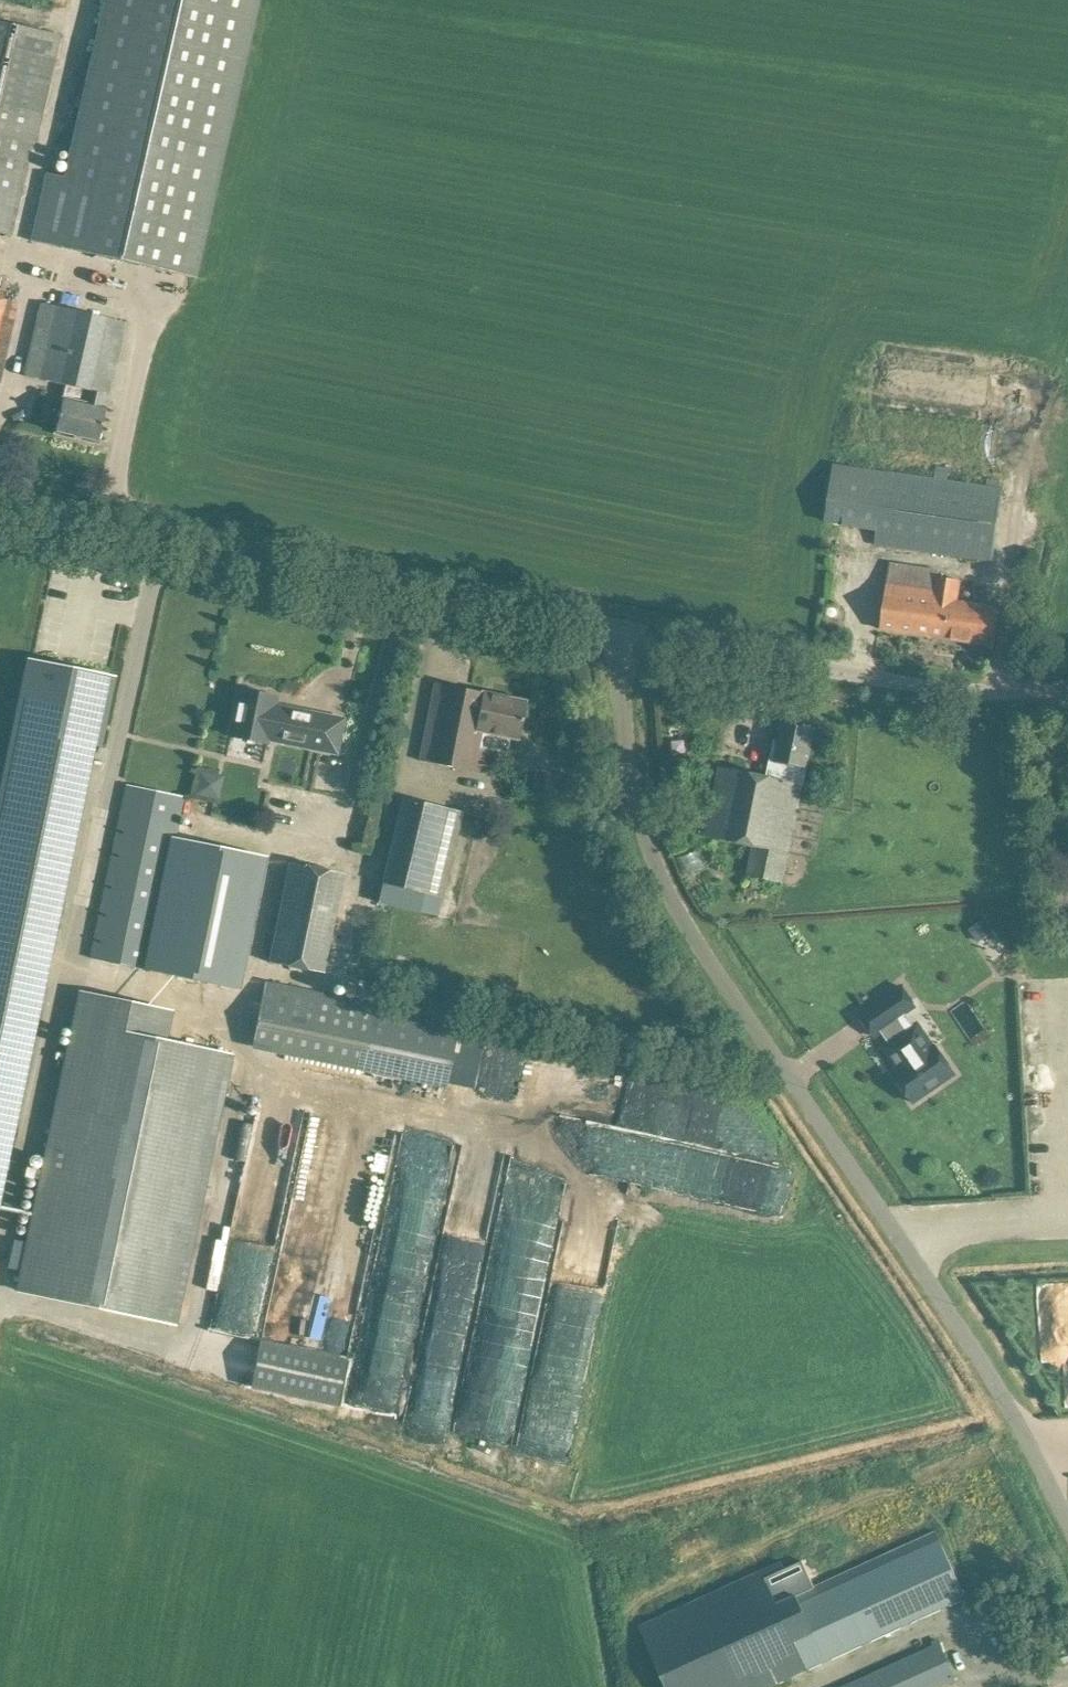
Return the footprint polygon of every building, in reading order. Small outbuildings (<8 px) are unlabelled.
[(33,242),(193,278),(193,275),(257,0),(106,0),(66,179),(47,175),(33,242)] [(55,57),(60,35),(0,21),(0,235),(10,237),(36,124),(39,125),(55,57)] [(98,444),(103,423),(126,324),(43,304),(30,355),(25,376),(73,387),(70,399),(63,397),(55,434),(98,444)] [(1003,489),(835,464),(826,522),(877,529),(875,544),(993,561),(1003,489)] [(995,646),(998,624),(1000,609),(956,603),(960,581),(938,577),(940,570),(890,562),(880,629),(995,646)] [(0,831),(0,1208),(112,676),(36,660),(0,831)] [(431,704),(419,761),(485,774),(490,751),(481,749),(484,733),(518,740),(526,701),(435,683),(431,704)] [(239,690),(230,736),(267,743),(268,739),(336,753),(343,720),(275,706),(276,697),(261,694),(259,690),(249,688),(245,691),(239,690)] [(715,794),(707,837),(754,846),(748,876),(782,883),(804,784),(815,729),(783,723),(779,742),(775,741),(770,766),(775,767),(772,778),(721,767),(715,794)] [(128,789),(98,933),(92,961),(145,972),(151,944),(182,801),(128,789)] [(464,814),(403,799),(382,885),(443,900),(464,814)] [(151,944),(145,972),(238,991),(265,860),(173,842),(151,944)] [(269,963),(286,967),(324,975),(345,877),(289,865),(269,963)] [(994,934),(985,921),(969,932),(978,945),(994,934)] [(460,1023),(266,983),(254,1045),(447,1085),(460,1023)] [(901,986),(859,1015),(875,1037),(881,1032),(889,1043),(884,1047),(900,1071),(894,1075),(914,1103),(948,1079),(939,1064),(945,1060),(936,1046),(926,1052),(897,1010),(911,1001),(901,986)] [(230,1056),(140,1037),(147,1006),(84,993),(22,1292),(174,1324),(230,1056)] [(805,1671),(946,1606),(966,1597),(955,1573),(940,1540),(936,1531),(814,1586),(803,1561),(786,1569),(782,1561),(760,1570),(780,1614),(779,1614),(805,1671)] [(779,1614),(780,1614),(760,1570),(637,1627),(664,1686),(771,1686),(801,1673),(805,1671),(779,1614)] [(844,1686),(941,1686),(956,1681),(940,1645),(844,1686)]
